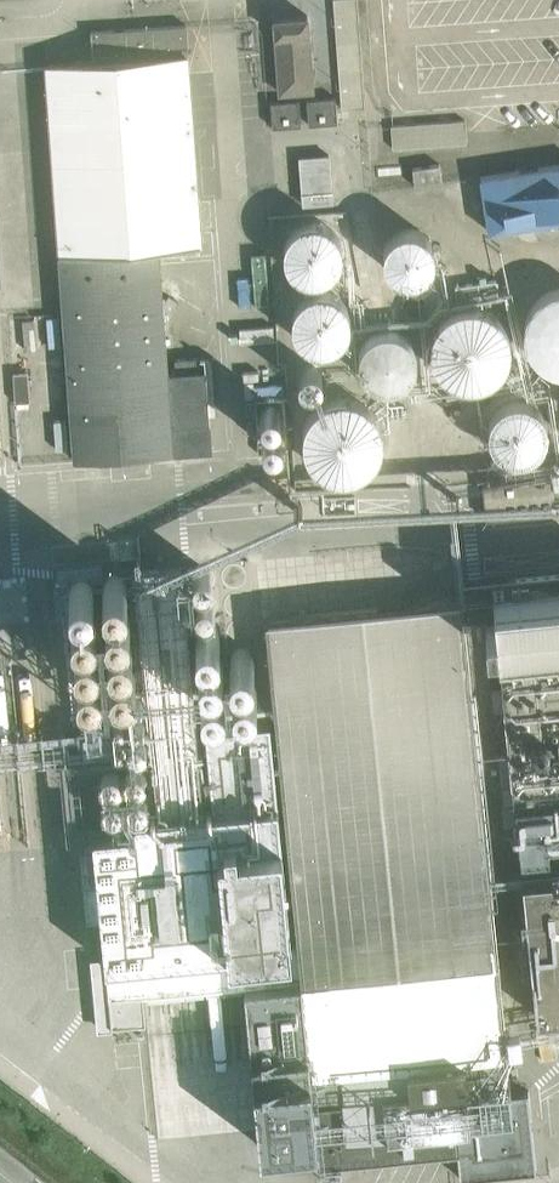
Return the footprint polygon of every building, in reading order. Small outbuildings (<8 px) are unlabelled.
[(274,17),(280,92),(313,89),(308,14),(274,17)] [(188,55),(189,55),(186,24),(139,27),(91,31),(93,61),(46,64),(48,88),(76,459),(213,448),(211,420),(210,420),(205,355),(176,358),(177,371),(166,372),(161,297),(166,297),(164,270),(159,270),(157,246),(202,242),(188,55)] [(336,96),(307,98),(309,124),(338,121),(336,96)] [(301,124),(299,99),(271,101),(273,126),(301,124)] [(464,119),(391,122),(391,144),(465,142),(464,119)] [(300,156),(304,203),(333,201),(329,154),(300,156)] [(40,190),(39,160),(0,162),(0,192),(40,190)] [(439,163),(413,167),(415,186),(442,181),(439,163)] [(480,175),(489,231),(558,220),(558,163),(480,175)] [(345,257),(346,247),(343,237),(337,230),(325,222),(315,222),(303,226),(296,231),(291,238),(288,247),(289,258),(292,266),(300,274),(310,279),(320,280),(329,277),(337,272),(342,265),(345,257)] [(400,277),(408,279),(417,278),(425,274),(432,267),(435,258),(435,249),(433,240),(426,233),(419,229),(410,227),(402,229),(394,232),(388,239),(384,247),(384,256),(386,265),(392,272),(400,277)] [(496,278),(455,285),(458,304),(499,298),(496,278)] [(558,370),(558,288),(553,290),(546,293),(538,296),(534,301),(530,307),(527,314),(525,322),(524,332),(526,343),(530,352),(537,360),(542,364),(550,368),(558,370)] [(350,328),(351,316),(349,307),(343,299),(332,292),(320,290),(309,294),(304,298),(298,305),(294,312),(294,320),(295,331),(300,338),(307,345),(313,347),(320,348),(326,348),(335,345),(342,341),(347,335),(350,328)] [(471,384),(478,384),(485,383),(488,381),(494,378),(499,374),(504,368),(508,361),(511,354),(512,347),(511,339),(510,330),(508,326),(504,320),(500,316),(495,311),(489,308),(484,306),(478,305),(472,304),(465,305),(458,306),(451,309),(439,317),(435,322),(433,330),(431,335),(430,344),(431,352),(433,361),(437,368),(443,374),(450,379),(455,382),(463,384),(471,384)] [(10,347),(54,348),(55,319),(11,318),(10,347)] [(416,365),(417,356),(416,348),(413,341),(406,333),(396,328),(385,327),(375,329),(368,334),(363,341),(359,352),(359,363),(363,373),(373,382),(384,385),(395,384),(406,379),(412,373),(416,365)] [(62,369),(48,370),(50,399),(64,398),(62,369)] [(29,371),(14,372),(16,401),(30,400),(29,371)] [(305,425),(303,434),(304,443),(306,451),(310,459),(315,465),(322,471),(330,475),(338,477),(347,477),(355,475),(363,472),(370,466),(376,460),(380,452),(382,444),(383,436),(382,427),(379,419),(374,412),(368,406),(361,401),(353,398),(344,397),(335,398),(327,400),(320,405),(313,410),(308,417),(305,425)] [(549,440),(550,430),(550,421),(547,414),(540,406),(529,401),(519,400),(508,404),(502,408),(497,414),(493,424),(493,435),(496,445),(503,452),(510,456),(519,458),(530,458),(538,454),(545,448),(549,440)] [(261,410),(260,414),(262,418),(265,420),(269,422),(273,421),(276,419),(278,415),(279,411),(277,407),(274,404),(270,403),(266,404),(263,406),(261,410)] [(31,420),(17,421),(19,451),(34,450),(31,420)] [(263,434),(262,438),(263,442),(266,445),(270,447),(274,447),(278,445),(280,442),(282,438),(281,434),(279,430),(276,428),(272,427),(268,428),(265,430),(263,434)] [(483,483),(487,517),(558,510),(558,476),(483,483)] [(80,831),(84,875),(97,874),(98,882),(85,883),(88,917),(101,916),(109,997),(244,985),(260,1146),(316,1140),(319,1165),(457,1152),(460,1177),(536,1170),(529,1089),(509,1091),(462,622),(485,619),(486,637),(497,636),(503,688),(491,689),(493,709),(505,708),(509,753),(498,754),(503,801),(514,800),(520,860),(550,857),(550,855),(558,854),(558,573),(516,577),(517,594),(464,599),(431,603),(388,628),(378,610),(378,608),(265,619),(268,651),(297,940),(218,949),(181,566),(134,571),(144,683),(105,687),(108,721),(81,724),(84,757),(151,751),(157,812),(134,814),(136,826),(80,831)] [(103,582),(102,587),(103,591),(105,595),(109,598),(114,600),(118,599),(123,596),(125,593),(127,588),(126,583),(124,579),(120,576),(115,575),(110,576),(106,578),(103,582)] [(106,612),(106,617),(108,621),(111,625),(115,627),(120,627),(125,626),(128,622),(130,618),(131,613),(129,609),(126,605),(121,603),(117,603),(112,604),(108,607),(106,612)] [(74,612),(72,616),(72,621),(74,625),(78,629),(82,630),(87,630),(91,628),(95,625),(96,620),(96,615),(94,611),(91,608),(86,606),(81,606),(77,608),(74,612)] [(196,630),(196,635),(197,639),(199,643),(203,646),(208,647),(213,646),(217,643),(219,639),(220,634),(219,629),(216,625),(212,623),(208,622),(203,623),(199,626),(196,630)] [(111,636),(109,641),(109,645),(111,650),(114,653),(119,655),(123,655),(128,653),(131,650),(133,645),(133,640),(131,636),(128,633),(123,631),(118,631),(114,633),(111,636)] [(75,643),(75,648),(77,653),(80,656),(84,658),(89,658),(94,657),(97,653),(99,649),(99,644),(98,640),(94,636),(90,634),(85,634),(81,636),(77,639),(75,643)] [(230,655),(230,660),(231,665),(234,669),(238,671),(243,672),(247,671),(251,668),(254,664),(254,659),(253,654),(250,650),(246,648),(241,647),(237,648),(233,651),(230,655)] [(199,657),(198,662),(199,667),(201,671),(205,674),(209,675),(214,674),(218,672),(221,668),(222,664),(222,659),(219,655),(216,652),(211,651),(206,651),(202,654),(199,657)] [(111,668),(111,673),(113,678),(116,681),(121,683),(126,683),(130,681),(134,678),(136,674),(136,669),(134,664),(131,660),(126,659),(121,658),(117,660),(113,664),(111,668)] [(78,671),(77,675),(79,680),(82,684),(86,686),(91,686),(96,685),(99,682),(102,678),(102,673),(101,668),(98,665),(93,662),(89,662),(84,663),(80,666),(78,671)] [(233,684),(233,689),(234,693),(237,697),(241,699),(246,699),(250,698),(254,695),(256,691),(256,686),(255,682),(252,678),(248,676),(243,676),(239,677),(235,680),(233,684)] [(202,685),(201,690),(202,694),(204,698),(208,701),(213,703),(217,702),(221,700),(224,696),(226,691),(225,687),(223,682),(219,679),(214,678),(210,679),(205,681),(202,685)] [(125,767),(125,771),(127,775),(130,778),(134,780),(138,779),(142,777),(144,774),(145,770),(145,766),(143,762),(139,760),(135,759),(131,760),(127,763),(125,767)] [(101,770),(101,775),(102,779),(106,782),(110,783),(114,782),(118,780),(120,777),(121,773),(120,768),(118,765),(114,763),(110,762),(106,764),(102,767),(101,770)] [(128,793),(127,797),(128,801),(131,804),(134,806),(139,807),(142,805),(145,802),(147,799),(147,794),(145,791),(142,788),(138,787),(134,788),(131,790),(128,793)] [(105,793),(103,797),(103,801),(105,805),(109,808),(113,809),(117,808),(121,806),(123,802),(124,798),(123,794),(120,791),(116,789),(112,789),(108,790),(105,793)] [(512,806),(504,807),(506,827),(514,826),(512,806)] [(515,838),(507,838),(508,854),(517,853),(515,838)] [(522,875),(536,1015),(558,1013),(558,871),(522,875)]
